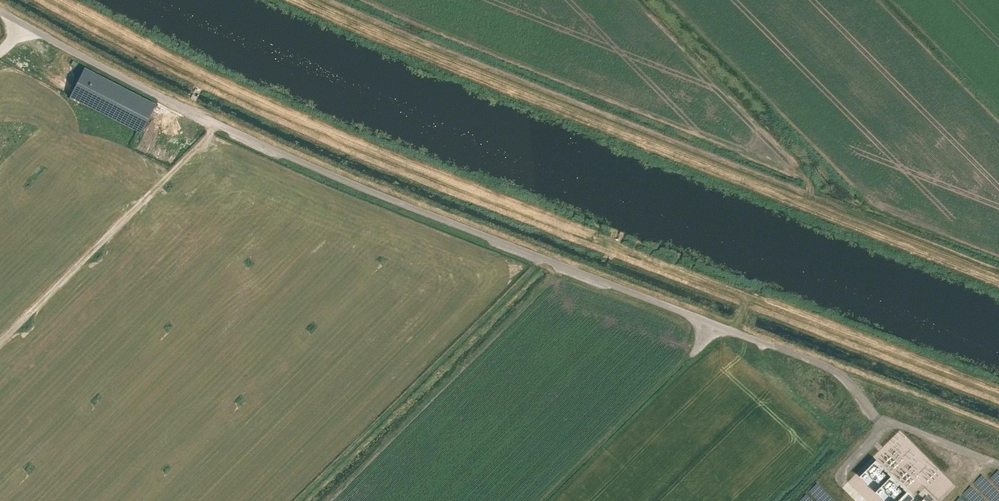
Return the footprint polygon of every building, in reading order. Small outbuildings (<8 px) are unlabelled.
[(155,104),(84,68),(70,96),(141,133),(155,104)] [(180,144),(179,140),(178,136),(176,133),(174,130),(172,129),(169,127),(166,125),(162,125),(159,125),(155,126),(151,127),(148,130),(145,133),(144,136),(143,140),(142,143),(143,148),(143,150),(145,153),(147,156),(149,158),(152,160),(156,162),(159,162),(163,162),(166,162),(170,160),(173,158),(176,155),(178,152),(179,148),(180,144)]
